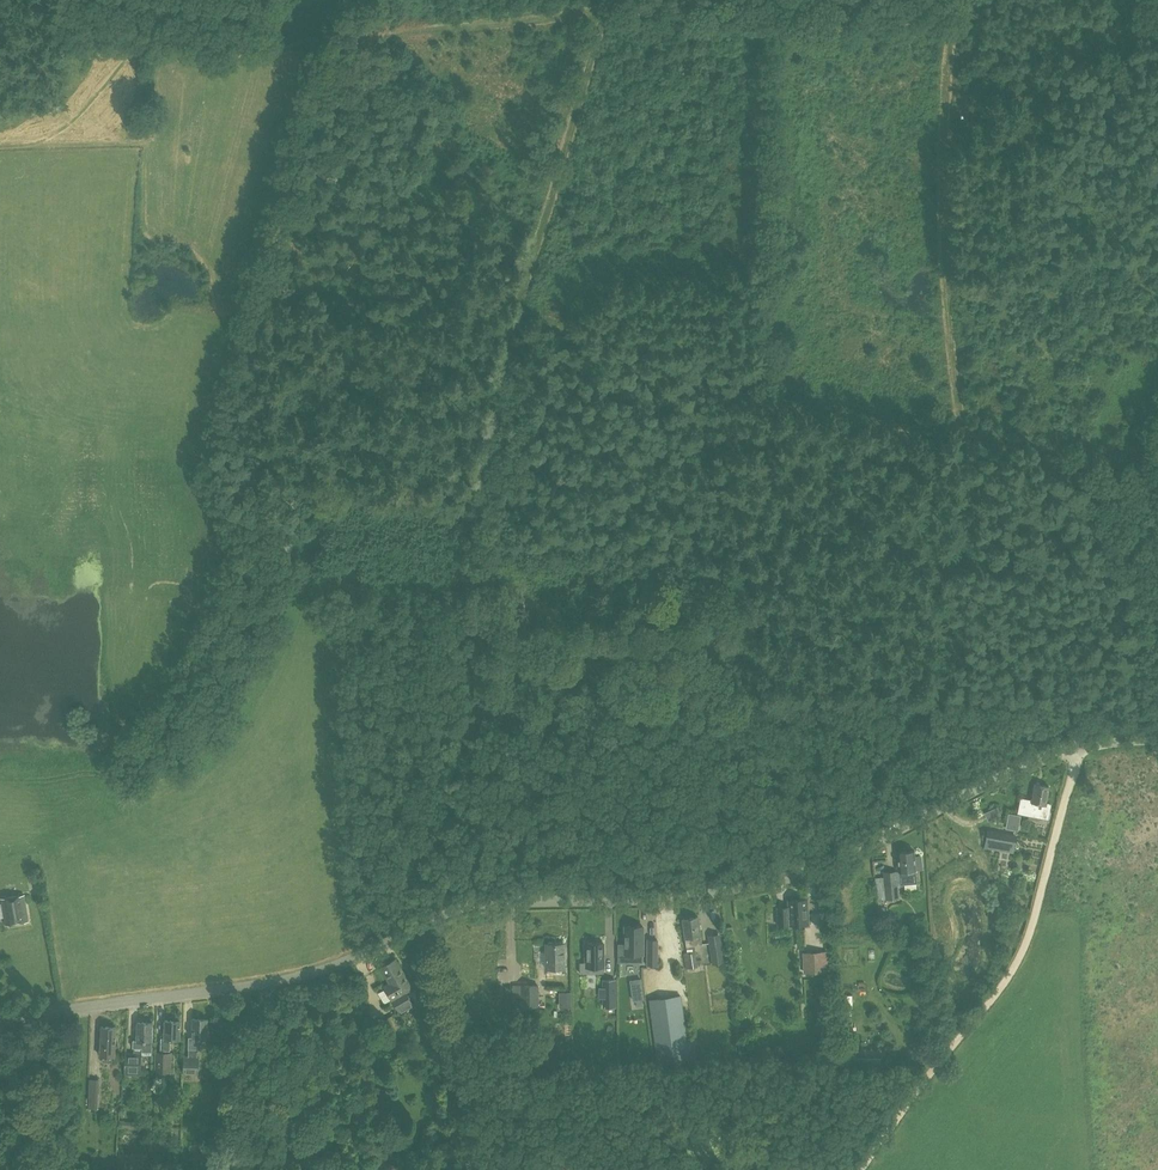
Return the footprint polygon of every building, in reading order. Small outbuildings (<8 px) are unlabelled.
[(1035,784),(1032,802),(1021,799),(1018,813),(1030,815),(1030,818),(1038,820),(1039,817),(1048,818),(1050,805),(1046,804),(1049,787),(1035,784)] [(1027,817),(1013,815),(1011,831),(1024,833),(1027,817)] [(984,849),(1014,854),(1017,837),(987,831),(984,849)] [(899,871),(900,871),(901,884),(917,883),(916,870),(923,870),(922,856),(915,857),(914,851),(897,852),(899,871)] [(898,885),(897,871),(883,872),(883,877),(884,886),(885,898),(899,897),(898,885)] [(2,899),(6,924),(29,921),(25,895),(2,899)] [(788,907),(777,908),(778,925),(809,924),(807,899),(788,900),(788,907)] [(699,917),(682,919),(687,947),(702,944),(699,917)] [(925,919),(913,920),(914,930),(926,929),(925,919)] [(643,954),(643,926),(625,926),(625,944),(619,944),(619,961),(642,961),(642,954),(643,954)] [(708,936),(710,950),(712,961),(712,964),(724,962),(721,934),(708,936)] [(648,936),(648,961),(659,961),(659,936),(648,936)] [(586,962),(580,962),(580,973),(604,973),(603,942),(585,943),(586,962)] [(565,944),(546,943),(546,968),(565,968),(565,944)] [(790,949),(791,974),(829,972),(828,948),(790,949)] [(695,952),(684,954),(686,968),(697,967),(695,952)] [(406,992),(413,988),(397,959),(380,968),(389,983),(384,986),(398,1013),(413,1004),(406,992)] [(615,980),(604,980),(604,989),(608,989),(608,996),(604,996),(604,1007),(615,1007),(615,980)] [(538,1006),(538,984),(521,985),(521,997),(521,1007),(538,1006)] [(642,988),(632,990),(633,1000),(643,999),(642,988)] [(649,999),(658,1064),(690,1060),(681,995),(649,999)] [(849,1007),(859,1005),(858,998),(848,1000),(849,1007)] [(852,1019),(852,1008),(840,1008),(840,1019),(852,1019)] [(380,1022),(387,1035),(396,1030),(389,1017),(380,1022)] [(189,1048),(188,1056),(184,1056),(183,1073),(198,1073),(198,1056),(197,1056),(197,1049),(198,1049),(198,1037),(207,1038),(208,1019),(193,1019),(192,1037),(189,1037),(188,1044),(188,1048),(189,1048)] [(160,1046),(161,1046),(161,1049),(169,1049),(170,1046),(170,1042),(175,1042),(175,1039),(180,1039),(180,1021),(165,1020),(164,1039),(161,1039),(160,1046)] [(152,1041),(153,1022),(137,1022),(136,1040),(133,1040),(133,1047),(134,1047),(134,1054),(125,1053),(124,1072),(140,1073),(141,1054),(151,1054),(151,1048),(152,1041)] [(100,1055),(115,1056),(116,1027),(101,1026),(100,1055)] [(155,1072),(171,1073),(172,1053),(156,1052),(155,1072)] [(88,1108),(96,1109),(98,1109),(100,1079),(89,1078),(87,1108),(88,1108)]
